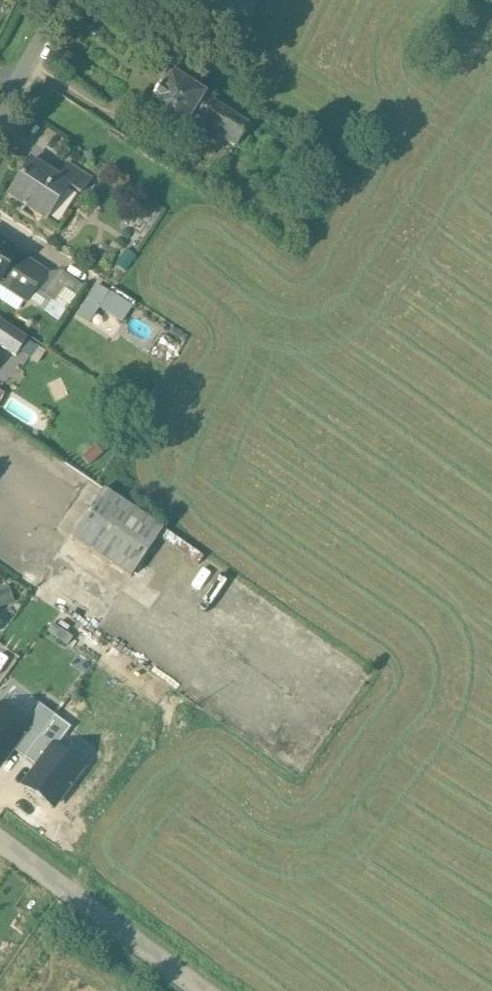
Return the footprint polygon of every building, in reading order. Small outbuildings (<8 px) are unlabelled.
[(251,0),(218,0),(214,8),(247,24),(258,3),(251,0)] [(170,73),(142,114),(178,138),(189,122),(206,97),(170,73)] [(249,126),(206,97),(189,122),(196,127),(199,122),(236,147),(249,126)] [(59,181),(30,162),(10,195),(48,220),(69,187),(59,181)] [(90,180),(68,166),(59,181),(69,187),(80,195),(90,180)] [(0,242),(0,284),(1,285),(12,270),(10,269),(20,255),(0,242)] [(58,283),(40,271),(27,291),(45,303),(47,301),(58,283)] [(58,283),(47,301),(53,305),(46,316),(63,327),(88,288),(65,272),(58,283)] [(97,285),(77,315),(89,323),(98,309),(109,293),(97,285)] [(132,308),(109,293),(98,309),(122,324),(132,308)] [(2,347),(13,331),(0,322),(0,346),(2,347)] [(27,340),(13,331),(2,347),(16,356),(27,340)] [(163,529),(104,489),(71,537),(131,577),(163,529)] [(0,591),(0,607),(14,602),(8,588),(0,591)] [(28,728),(13,749),(25,757),(55,716),(40,705),(25,726),(28,728)] [(0,707),(0,766),(13,749),(28,728),(25,726),(0,707)] [(25,757),(36,766),(51,746),(54,748),(70,727),(55,716),(25,757)] [(54,807),(82,769),(54,748),(51,746),(36,766),(22,784),(54,807)]
